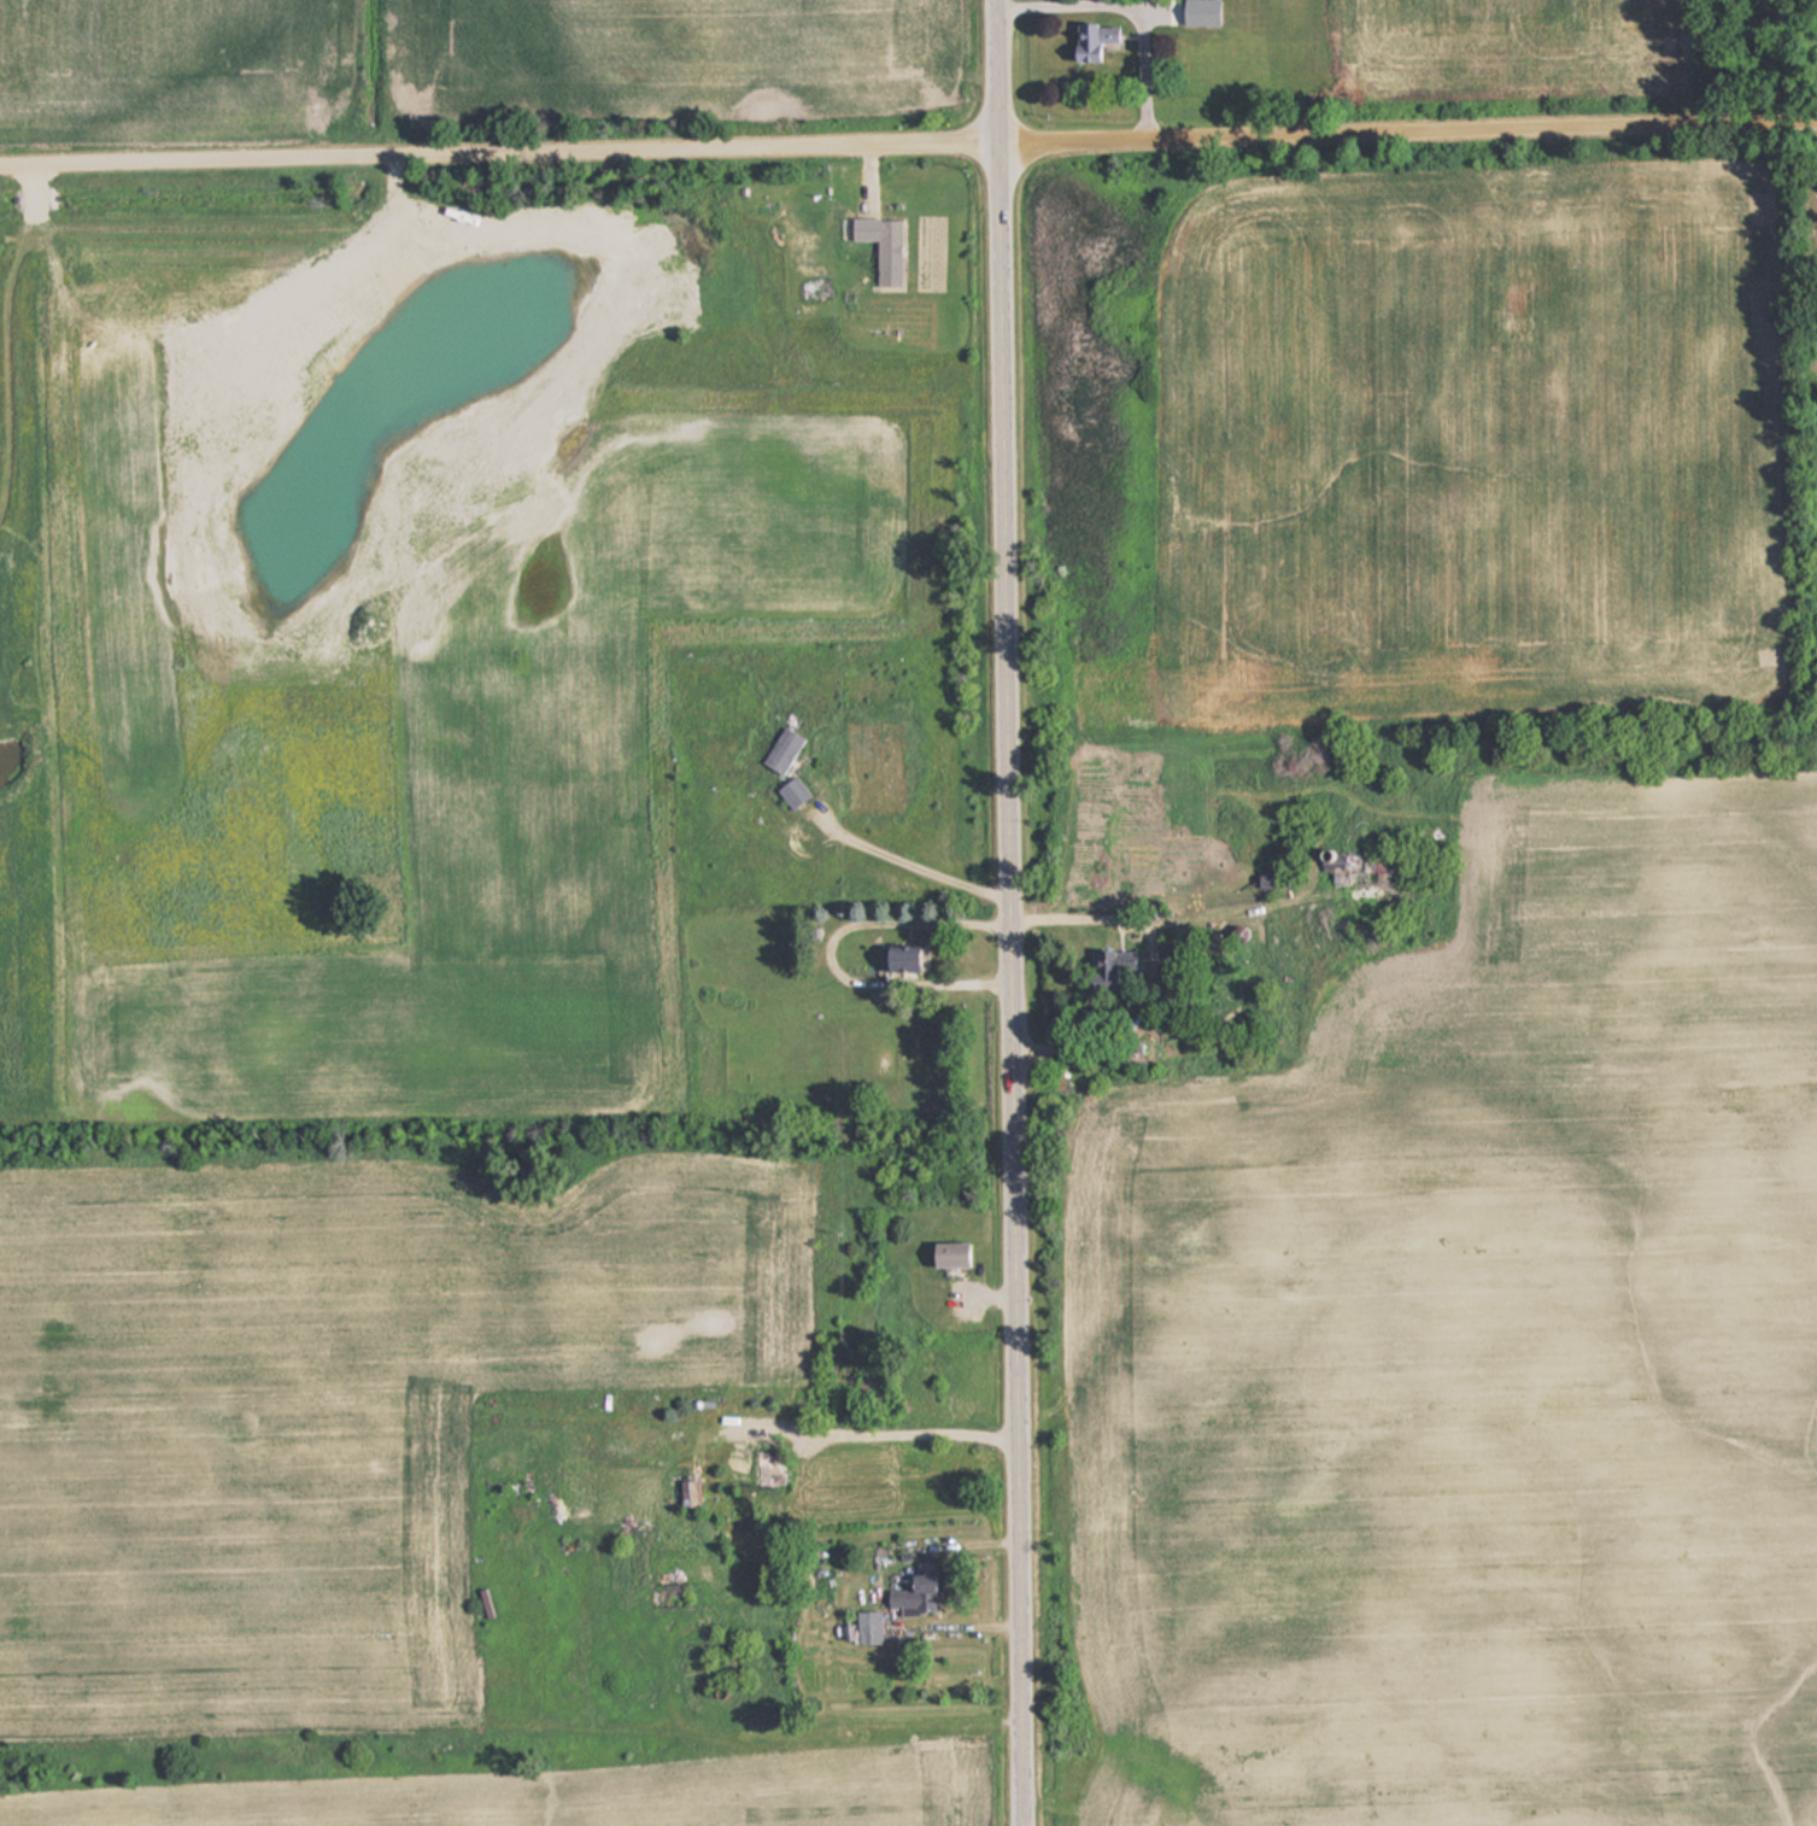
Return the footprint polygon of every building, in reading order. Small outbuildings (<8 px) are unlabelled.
[(1118,42),(1119,24),(1071,22),(1070,61),(1097,61),(1098,41),(1118,42)] [(874,285),(900,286),(900,218),(847,218),(847,239),(875,239),(874,285)] [(805,740),(785,725),(757,760),(777,775),(805,740)] [(809,794),(794,774),(772,789),(788,810),(809,794)] [(1333,857),(1334,888),(1386,888),(1385,857),(1333,857)] [(1274,887),(1273,876),(1255,878),(1255,888),(1274,887)] [(877,972),(919,972),(919,948),(877,948),(877,972)] [(1133,978),(1133,952),(1095,952),(1095,978),(1133,978)] [(967,1269),(967,1243),(926,1243),(926,1269),(967,1269)] [(751,1447),(750,1480),(777,1480),(777,1448),(751,1447)] [(675,1479),(675,1506),(692,1506),(692,1479),(675,1479)] [(934,1563),(915,1562),(915,1574),(906,1573),(906,1590),(886,1590),(886,1609),(897,1609),(897,1613),(933,1613),(934,1563)] [(492,1613),(480,1587),(472,1590),(484,1617),(492,1613)] [(879,1643),(879,1611),(845,1611),(845,1629),(851,1629),(851,1643),(879,1643)]
